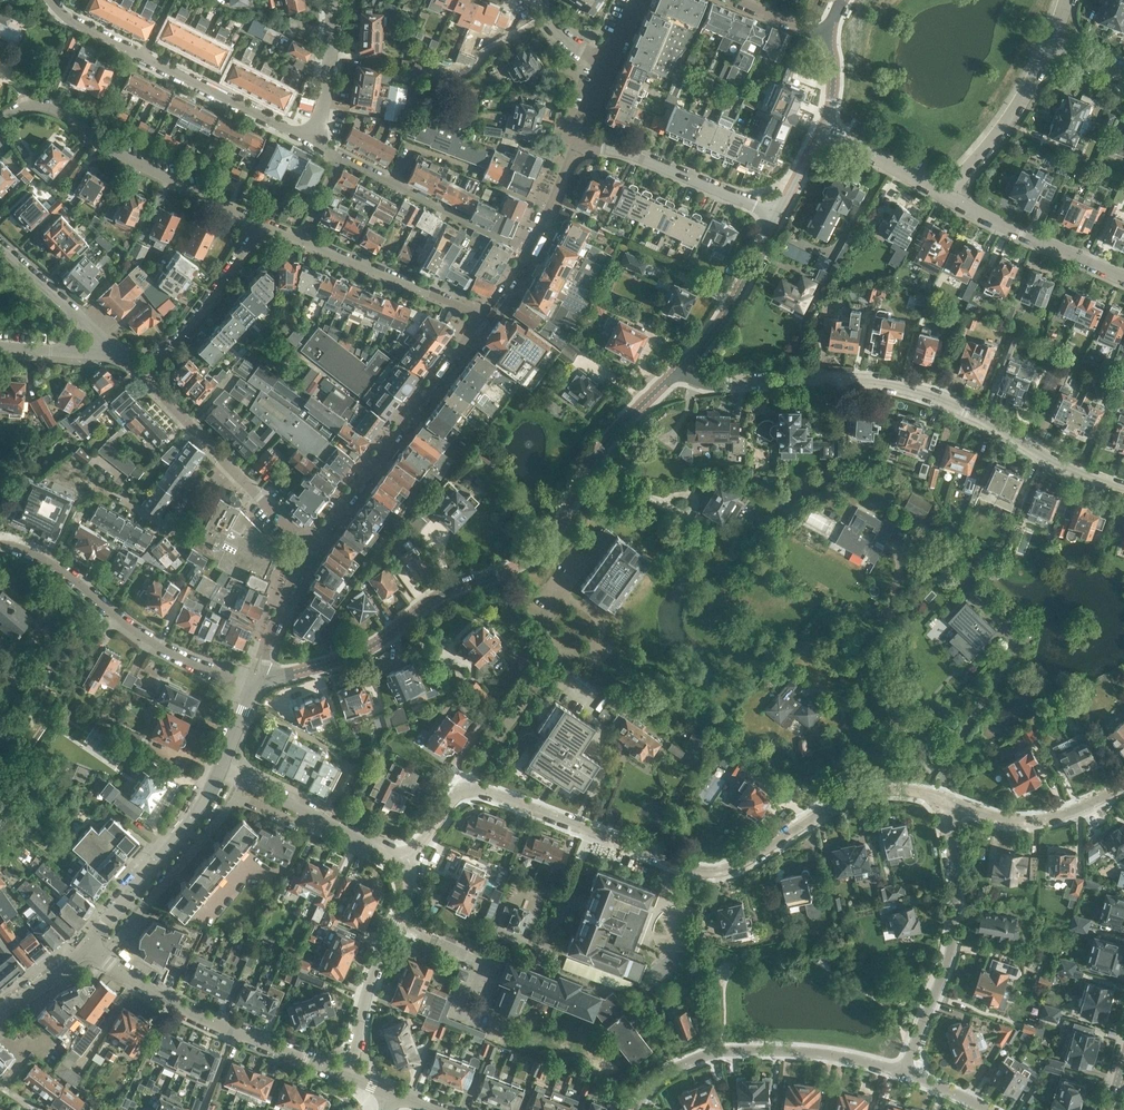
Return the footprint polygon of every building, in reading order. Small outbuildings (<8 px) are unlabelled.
[(85,10),(96,15),(103,0),(90,0),(85,10)] [(96,15),(106,20),(115,1),(114,0),(103,0),(96,15)] [(115,1),(106,20),(116,25),(128,0),(123,0),(121,4),(115,1)] [(116,25),(126,30),(135,11),(129,8),(133,0),(134,0),(128,0),(116,25)] [(136,35),(153,1),(150,0),(147,0),(145,6),(141,14),(135,11),(126,30),(136,35)] [(282,4),(286,3),(287,12),(306,8),(304,0),(281,0),(282,4)] [(373,4),(395,11),(397,5),(383,1),(383,0),(375,0),(373,4)] [(458,0),(430,0),(427,8),(437,12),(441,10),(441,9),(442,6),(453,11),(454,9),(458,0)] [(469,27),(478,3),(470,0),(458,0),(454,9),(461,12),(457,22),(469,27)] [(580,3),(583,5),(583,6),(587,9),(587,10),(588,12),(590,13),(592,14),(593,13),(597,8),(603,0),(583,0),(580,3)] [(668,77),(673,66),(676,58),(686,46),(706,0),(654,0),(651,8),(649,7),(647,15),(646,14),(627,59),(659,73),(668,77)] [(1101,5),(1123,14),(1123,0),(1103,0),(1101,5)] [(153,1),(136,35),(144,39),(147,38),(155,21),(149,18),(153,10),(157,3),(153,1)] [(702,26),(723,35),(735,11),(712,1),(706,14),(708,15),(702,26)] [(411,15),(418,17),(423,5),(416,3),(411,15)] [(478,3),(469,27),(479,32),(484,21),(492,24),(491,26),(503,31),(508,17),(497,12),(499,7),(487,3),(486,6),(478,3)] [(1101,5),(1101,6),(1104,7),(1098,21),(1123,31),(1123,14),(1101,5)] [(159,36),(169,41),(186,8),(181,6),(174,20),(168,17),(159,36)] [(186,8),(169,41),(179,46),(188,27),(183,25),(190,10),(186,8)] [(361,11),(360,26),(383,27),(383,26),(388,26),(388,28),(394,28),(395,14),(393,14),(393,12),(383,11),(383,12),(372,11),(372,9),(362,9),(362,11),(361,11)] [(7,25),(11,17),(0,11),(0,21),(7,25)] [(723,35),(718,48),(726,51),(732,38),(742,42),(753,19),(735,11),(723,35)] [(188,27),(179,46),(189,51),(206,17),(201,15),(194,30),(188,27)] [(288,21),(299,26),(301,20),(290,16),(288,21)] [(189,51),(199,56),(208,37),(203,35),(206,27),(207,27),(210,20),(206,17),(189,51)] [(293,38),(283,33),(253,18),(248,31),(306,60),(312,48),(293,38)] [(733,64),(728,74),(735,77),(738,68),(736,68),(737,66),(747,70),(754,55),(744,51),(745,49),(747,50),(751,42),(749,41),(750,39),(762,45),(769,30),(755,24),(757,20),(753,18),(753,19),(742,42),(740,48),(739,48),(732,63),(733,64)] [(285,27),(296,32),(299,26),(288,21),(285,27)] [(199,56),(209,61),(226,27),(221,25),(217,32),(218,32),(214,40),(208,37),(199,56)] [(360,26),(360,39),(382,40),(383,27),(360,26)] [(762,45),(762,47),(767,49),(766,51),(768,52),(767,54),(769,54),(768,55),(778,60),(790,34),(780,30),(779,30),(771,26),(769,30),(762,45)] [(226,27),(209,61),(219,66),(228,48),(222,45),(226,37),(227,37),(230,30),(226,27)] [(296,32),(285,27),(283,33),(293,38),(296,32)] [(64,48),(70,50),(76,37),(70,34),(64,48)] [(382,40),(360,39),(359,50),(360,50),(360,52),(366,52),(365,53),(373,54),(372,61),(386,63),(386,53),(381,53),(382,40)] [(78,53),(67,77),(76,81),(75,84),(83,88),(84,84),(96,58),(86,53),(88,48),(82,45),(78,53)] [(538,61),(528,45),(517,52),(516,50),(501,59),(504,64),(506,63),(508,68),(507,69),(513,78),(517,79),(519,78),(519,79),(523,77),(525,78),(528,75),(529,73),(530,73),(534,80),(541,76),(537,69),(539,69),(542,67),(543,64),(541,61),(538,61)] [(225,80),(234,84),(252,49),(247,46),(243,55),(239,63),(233,60),(227,73),(226,73),(224,77),(225,80)] [(234,84),(244,89),(253,70),(248,67),(251,60),(252,60),(255,53),(255,52),(257,49),(253,47),(252,49),(234,84)] [(490,55),(492,59),(503,53),(500,48),(490,55)] [(477,57),(460,50),(456,61),(472,64),(477,57)] [(782,62),(795,68),(798,61),(785,55),(782,62)] [(96,58),(84,84),(94,89),(93,91),(101,95),(102,92),(103,93),(113,69),(117,61),(109,58),(107,62),(96,58)] [(244,89),(254,94),(271,60),(266,58),(263,65),(259,73),(253,70),(244,89)] [(293,65),(302,69),(305,63),(296,59),(293,65)] [(627,59),(621,71),(644,81),(647,74),(656,78),(659,73),(627,59)] [(254,94),(263,99),(273,80),(268,77),(271,70),(272,70),(275,62),(271,60),(254,94)] [(409,74),(415,77),(422,65),(415,62),(409,74)] [(725,63),(719,76),(725,79),(731,66),(725,63)] [(273,80),(263,99),(273,104),(290,70),(292,66),(288,64),(286,68),(282,75),(283,75),(279,83),(273,80)] [(354,78),(389,84),(394,85),(394,81),(389,81),(391,71),(382,69),(359,65),(359,67),(357,67),(355,78),(354,78)] [(422,65),(415,77),(421,80),(422,79),(428,68),(422,65)] [(673,66),(668,77),(673,80),(678,68),(673,66)] [(422,79),(428,83),(434,70),(428,67),(428,68),(422,79)] [(759,99),(756,106),(793,122),(807,91),(784,82),(786,78),(808,88),(811,80),(790,71),(782,67),(776,82),(771,80),(763,90),(770,96),(767,103),(759,99)] [(673,80),(679,82),(684,71),(678,68),(673,80)] [(290,70),(273,104),(284,109),(293,90),(287,87),(295,72),(290,70)] [(434,70),(428,83),(434,86),(435,84),(447,90),(454,78),(441,71),(440,72),(434,70)] [(123,88),(134,94),(142,77),(131,71),(123,88)] [(616,84),(644,96),(649,83),(644,81),(621,71),(618,79),(617,79),(616,83),(616,84)] [(684,71),(679,82),(683,84),(688,73),(684,71)] [(142,77),(134,94),(144,99),(145,99),(153,82),(142,77)] [(389,84),(354,78),(350,105),(384,110),(389,84)] [(682,85),(673,81),(669,91),(678,96),(682,85)] [(153,82),(145,99),(155,104),(156,105),(165,88),(163,87),(153,82)] [(389,84),(384,110),(385,110),(383,118),(402,120),(403,114),(407,114),(409,105),(412,106),(413,97),(410,97),(411,87),(394,85),(389,84)] [(611,96),(637,107),(638,106),(636,106),(638,99),(639,99),(641,95),(644,96),(616,84),(611,96)] [(751,87),(747,93),(754,97),(758,91),(751,87)] [(165,88),(156,105),(165,109),(167,110),(176,94),(175,93),(165,88)] [(521,93),(522,99),(534,97),(533,91),(521,93)] [(678,96),(669,91),(664,104),(673,108),(675,103),(678,96)] [(176,94),(167,110),(168,111),(179,116),(187,99),(177,94),(176,94)] [(1085,118),(1091,120),(1093,114),(1086,112),(1089,104),(1096,106),(1098,100),(1084,94),(1082,101),(1067,95),(1061,109),(1085,118)] [(637,107),(611,96),(607,104),(611,106),(605,119),(622,126),(623,125),(636,130),(640,118),(634,115),(637,107)] [(179,116),(176,123),(186,128),(190,122),(198,105),(188,100),(187,99),(179,116)] [(516,115),(540,121),(544,104),(534,102),(533,105),(519,101),(516,115)] [(679,135),(689,109),(675,103),(673,108),(668,119),(664,129),(670,131),(669,135),(677,138),(679,135)] [(664,104),(659,115),(668,119),(673,108),(664,104)] [(198,105),(190,122),(192,123),(200,127),(201,127),(210,110),(201,106),(198,105)] [(763,131),(783,139),(785,140),(793,122),(758,107),(756,114),(762,117),(757,129),(763,131)] [(1058,107),(1052,121),(1053,122),(1078,131),(1084,133),(1085,129),(1087,129),(1089,128),(1091,123),(1091,120),(1085,118),(1061,109),(1058,107)] [(691,144),(692,141),(703,115),(689,109),(679,135),(684,137),(682,141),(691,144)] [(200,127),(198,131),(209,136),(211,132),(212,133),(221,116),(220,116),(219,115),(213,112),(210,110),(201,127),(200,127)] [(1103,125),(1110,127),(1115,114),(1108,112),(1103,125)] [(516,115),(508,113),(504,130),(503,130),(501,136),(519,140),(520,134),(516,133),(517,129),(530,133),(530,134),(537,136),(537,134),(540,122),(539,122),(540,121),(516,115)] [(664,129),(668,119),(659,115),(656,114),(650,127),(653,128),(653,129),(663,133),(664,129)] [(717,121),(703,115),(692,141),(698,144),(697,146),(698,148),(703,150),(705,150),(717,121)] [(734,121),(720,115),(717,121),(705,150),(706,147),(711,149),(710,152),(711,154),(717,156),(719,156),(734,121)] [(221,116),(212,133),(215,134),(223,139),(232,122),(223,117),(221,116)] [(232,122),(223,139),(225,139),(235,144),(243,127),(232,122)] [(408,122),(404,131),(416,135),(415,138),(431,144),(430,146),(487,167),(491,157),(493,152),(476,145),(462,140),(465,131),(408,122)] [(1078,131),(1053,122),(1050,131),(1054,132),(1052,136),(1069,143),(1066,151),(1079,156),(1083,145),(1076,142),(1077,140),(1075,139),(1078,131)] [(484,132),(501,135),(502,127),(485,124),(484,132)] [(343,143),(354,148),(363,131),(352,125),(343,143)] [(243,127),(235,144),(236,145),(241,147),(238,153),(243,155),(254,133),(243,127)] [(731,127),(719,156),(720,153),(725,155),(724,159),(732,162),(734,158),(734,159),(745,133),(731,127)] [(1099,138),(1106,142),(1110,133),(1102,129),(1099,138)] [(354,148),(365,154),(374,136),(363,131),(354,148)] [(757,147),(776,155),(783,139),(763,131),(759,143),(757,147)] [(254,133),(243,155),(254,161),(266,138),(255,133),(254,133)] [(745,133),(734,159),(739,161),(738,165),(746,168),(756,146),(757,147),(759,143),(758,142),(758,144),(757,144),(759,139),(745,133)] [(374,136),(365,154),(376,159),(385,142),(374,136)] [(1108,149),(1115,152),(1123,155),(1123,141),(1120,140),(1113,137),(1108,149)] [(52,175),(52,176),(69,156),(72,153),(64,146),(61,149),(52,141),(35,161),(36,162),(31,167),(47,180),(52,175)] [(24,157),(30,155),(24,142),(19,144),(24,157)] [(290,149),(277,142),(274,148),(267,144),(256,167),(257,169),(255,170),(253,173),(253,176),(256,179),(260,179),(262,178),(264,174),(264,172),(266,172),(267,169),(280,176),(285,165),(291,151),(290,150),(290,149)] [(385,142),(376,159),(387,165),(396,147),(385,142)] [(184,150),(192,154),(194,150),(196,147),(187,143),(184,150)] [(285,165),(301,172),(301,173),(308,159),(309,160),(310,159),(313,154),(293,144),(290,149),(290,150),(291,151),(285,165)] [(756,146),(746,168),(751,170),(753,169),(754,167),(758,169),(758,168),(760,167),(763,160),(772,164),(776,155),(757,147),(756,146)] [(493,152),(491,157),(534,176),(542,157),(528,151),(518,147),(513,157),(504,153),(494,149),(493,152)] [(491,157),(487,167),(484,175),(482,179),(486,181),(488,177),(526,194),(533,176),(534,177),(534,176),(491,157)] [(20,179),(19,179),(16,176),(1,159),(0,160),(0,195),(1,196),(7,190),(5,187),(10,183),(13,186),(20,179)] [(301,173),(301,172),(295,183),(310,191),(323,166),(310,159),(309,160),(308,159),(301,173)] [(416,160),(407,180),(419,186),(428,166),(416,160)] [(1061,160),(1056,171),(1066,176),(1071,164),(1061,160)] [(419,186),(431,192),(438,174),(442,166),(431,161),(428,166),(419,186)] [(18,174),(16,176),(19,179),(21,177),(27,183),(34,176),(25,166),(17,173),(18,174)] [(441,197),(453,170),(449,168),(444,177),(438,174),(431,192),(441,197)] [(77,186),(74,191),(83,197),(97,175),(87,169),(82,178),(79,176),(74,184),(77,186)] [(341,187),(351,192),(358,177),(343,169),(335,183),(332,189),(338,192),(339,189),(340,190),(341,187)] [(453,170),(441,197),(451,202),(459,185),(453,182),(456,178),(457,178),(460,173),(453,170)] [(1022,171),(1019,177),(1015,175),(1012,176),(1006,187),(1009,190),(1012,192),(1011,194),(1021,198),(1019,202),(1031,208),(1035,199),(1039,201),(1042,196),(1050,200),(1056,187),(1050,184),(1054,177),(1046,174),(1044,179),(1033,173),(1031,176),(1022,171)] [(97,175),(83,197),(93,203),(109,178),(100,172),(98,176),(97,175)] [(608,175),(606,179),(596,199),(604,202),(602,205),(608,208),(612,202),(623,179),(611,173),(608,175)] [(824,197),(808,228),(827,238),(841,210),(846,212),(847,213),(848,212),(850,207),(852,203),(855,204),(857,202),(859,203),(866,191),(859,187),(861,184),(860,183),(860,181),(854,178),(853,179),(851,183),(836,175),(832,184),(830,184),(825,184),(820,192),(823,196),(824,197)] [(46,188),(55,195),(63,184),(54,177),(46,188)] [(223,185),(233,190),(237,182),(227,177),(223,185)] [(580,201),(576,209),(589,214),(596,199),(606,179),(603,178),(600,178),(599,181),(591,178),(580,201)] [(465,188),(459,185),(451,202),(461,208),(473,181),(469,179),(465,188)] [(461,208),(471,213),(478,196),(479,196),(480,195),(474,192),(478,183),(473,181),(461,208)] [(358,183),(350,198),(351,199),(352,199),(357,201),(354,206),(357,209),(362,200),(359,198),(365,187),(358,183)] [(613,206),(626,212),(637,190),(638,188),(637,185),(632,183),(629,184),(628,186),(624,184),(613,206)] [(362,200),(357,209),(366,214),(368,210),(371,205),(375,208),(378,201),(382,195),(365,187),(359,198),(362,200)] [(481,197),(488,200),(492,189),(485,187),(481,197)] [(637,190),(626,212),(640,218),(651,196),(652,194),(651,191),(645,189),(643,190),(642,192),(637,190)] [(115,218),(132,226),(133,223),(134,223),(135,220),(137,220),(139,216),(138,212),(146,197),(145,196),(143,194),(140,192),(137,192),(136,192),(135,194),(129,192),(128,192),(121,205),(119,204),(120,202),(112,198),(104,215),(112,218),(113,216),(116,217),(115,218)] [(495,214),(489,227),(508,235),(515,217),(519,219),(527,201),(506,192),(500,206),(498,205),(496,209),(494,208),(492,212),(495,214)] [(33,193),(11,214),(26,231),(49,209),(33,193)] [(1063,221),(1072,225),(1084,198),(1074,193),(1072,197),(1067,195),(1059,212),(1060,213),(1058,218),(1063,220),(1063,221)] [(337,207),(336,206),(339,199),(329,195),(326,202),(326,203),(327,204),(321,215),(322,216),(320,218),(329,222),(330,226),(335,228),(338,227),(343,218),(346,211),(348,207),(339,202),(337,207)] [(372,213),(367,223),(371,225),(372,223),(373,224),(378,216),(389,222),(398,205),(382,195),(378,201),(375,208),(372,213)] [(640,218),(654,224),(665,198),(659,195),(656,197),(655,198),(651,196),(640,218)] [(479,198),(479,196),(478,196),(471,213),(468,218),(489,227),(495,214),(492,212),(494,208),(495,206),(479,198)] [(49,208),(54,213),(63,205),(63,204),(64,204),(59,198),(49,208)] [(665,198),(654,224),(668,231),(679,206),(678,208),(673,206),(674,204),(673,201),(665,198)] [(1084,198),(1072,225),(1082,230),(1083,229),(1088,231),(1090,227),(1091,227),(1094,220),(1101,223),(1108,208),(1100,204),(1098,209),(1094,207),(1096,203),(1084,198)] [(395,216),(411,225),(421,208),(404,199),(395,216)] [(1108,212),(1114,214),(1117,205),(1112,203),(1108,212)] [(884,219),(879,226),(881,227),(880,228),(883,230),(881,232),(894,240),(896,238),(891,246),(896,249),(889,263),(897,268),(905,254),(907,254),(911,248),(907,246),(918,228),(914,226),(919,218),(910,213),(911,211),(900,204),(890,222),(886,219),(885,220),(884,219)] [(63,205),(54,213),(58,217),(62,214),(67,209),(63,205)] [(668,231),(681,237),(693,212),(692,213),(691,214),(687,212),(688,210),(687,208),(682,206),(679,206),(668,231)] [(157,236),(153,245),(162,249),(167,239),(168,240),(170,237),(171,237),(174,230),(172,229),(179,215),(163,207),(161,210),(158,208),(152,220),(155,221),(150,231),(151,231),(150,233),(157,236)] [(415,223),(431,232),(440,217),(440,216),(424,208),(415,223)] [(346,220),(340,231),(356,239),(368,217),(358,212),(355,218),(349,214),(348,212),(346,211),(343,218),(346,220)] [(693,212),(681,237),(679,242),(692,248),(694,243),(695,243),(705,220),(700,218),(701,216),(700,214),(695,211),(693,212)] [(63,215),(44,233),(48,238),(47,238),(47,239),(45,241),(45,243),(50,249),(74,227),(63,215)] [(431,232),(440,237),(449,223),(439,218),(440,217),(431,232)] [(561,229),(591,244),(591,243),(587,241),(590,235),(594,237),(596,233),(603,236),(605,231),(598,228),(597,231),(570,217),(569,220),(567,219),(564,220),(560,227),(561,229)] [(1122,247),(1123,243),(1123,221),(1115,217),(1104,242),(1112,246),(1113,243),(1122,247)] [(707,228),(704,235),(710,237),(707,243),(715,248),(712,254),(722,259),(725,252),(726,253),(737,229),(726,224),(727,223),(721,220),(721,221),(712,218),(707,228)] [(457,244),(465,229),(459,226),(458,228),(449,223),(440,237),(425,264),(423,266),(432,271),(433,271),(451,240),(457,244)] [(922,265),(921,267),(933,274),(934,272),(938,274),(944,263),(941,262),(953,237),(946,234),(948,231),(941,227),(933,223),(932,227),(931,226),(913,261),(922,265)] [(180,235),(174,247),(184,252),(191,255),(193,251),(202,256),(203,254),(206,253),(208,249),(207,247),(214,232),(197,224),(193,232),(190,233),(191,236),(189,239),(180,235)] [(367,226),(359,241),(368,246),(370,247),(370,249),(373,251),(376,250),(384,235),(367,226)] [(859,226),(853,240),(860,243),(867,230),(859,226)] [(74,227),(50,249),(56,254),(57,254),(60,252),(61,252),(65,256),(74,247),(80,252),(95,238),(92,235),(86,240),(85,239),(74,227)] [(407,237),(412,240),(416,231),(412,229),(407,237)] [(457,244),(464,247),(466,244),(471,235),(464,232),(466,229),(465,229),(457,244)] [(466,244),(470,246),(493,260),(496,254),(505,260),(512,248),(503,242),(502,242),(491,237),(490,237),(474,229),(471,235),(466,244)] [(558,229),(553,240),(557,242),(601,264),(603,265),(605,261),(606,262),(610,253),(591,244),(561,229),(558,229)] [(423,247),(419,252),(416,258),(425,264),(440,237),(431,232),(427,240),(427,239),(423,247)] [(412,240),(407,237),(397,255),(407,261),(411,254),(411,253),(414,248),(406,244),(409,240),(411,241),(412,240)] [(129,254),(142,261),(149,247),(136,240),(129,254)] [(451,240),(433,271),(436,273),(435,274),(437,275),(436,276),(440,278),(441,277),(442,278),(450,264),(455,256),(461,260),(467,249),(464,247),(457,244),(451,240)] [(951,252),(942,270),(967,283),(984,249),(968,240),(966,245),(964,244),(962,250),(960,249),(957,255),(951,252)] [(806,262),(811,251),(789,241),(784,252),(806,262)] [(547,252),(578,268),(595,276),(601,264),(557,242),(556,244),(552,243),(547,252)] [(464,247),(467,249),(461,260),(455,256),(450,264),(453,265),(446,277),(456,283),(456,282),(466,288),(473,277),(475,278),(476,276),(492,283),(500,271),(499,271),(505,260),(496,254),(493,260),(470,246),(466,244),(464,247)] [(670,247),(667,255),(672,257),(675,249),(670,247)] [(70,286),(72,288),(96,263),(84,251),(76,259),(69,266),(72,269),(69,272),(66,268),(61,274),(64,277),(63,279),(70,285),(70,286)] [(173,256),(170,261),(191,276),(193,273),(196,272),(198,269),(198,266),(198,265),(183,255),(180,253),(176,251),(173,256)] [(619,264),(642,274),(647,261),(625,251),(619,264)] [(547,252),(541,264),(572,280),(579,283),(585,271),(578,268),(547,252)] [(688,262),(693,265),(698,254),(694,252),(688,262)] [(105,254),(96,263),(72,288),(74,290),(75,289),(82,296),(83,295),(86,298),(88,297),(92,293),(88,290),(98,280),(93,275),(100,268),(109,258),(105,254)] [(986,284),(983,292),(989,295),(993,297),(997,289),(1005,293),(1018,265),(1001,257),(996,268),(994,267),(986,284)] [(298,287),(299,271),(299,272),(300,263),(290,263),(290,262),(287,259),(283,259),(280,262),(279,286),(279,295),(297,294),(298,287)] [(162,271),(184,286),(184,285),(186,287),(190,280),(189,279),(191,276),(170,261),(166,265),(169,268),(166,272),(163,270),(162,271)] [(157,307),(170,295),(139,263),(128,273),(118,282),(116,281),(98,298),(117,318),(136,301),(133,299),(143,290),(157,307)] [(299,271),(298,287),(301,288),(299,292),(312,298),(323,272),(313,268),(313,269),(309,268),(308,266),(305,264),(303,265),(302,265),(299,271)] [(589,304),(594,296),(596,292),(572,280),(541,264),(534,276),(589,304)] [(249,286),(265,301),(273,292),(273,289),(271,287),(273,285),(273,278),(271,278),(266,273),(268,270),(268,268),(265,265),(261,265),(258,268),(258,270),(259,271),(249,283),(249,286)] [(815,279),(829,286),(836,273),(831,271),(830,272),(821,268),(818,273),(815,279)] [(1028,280),(1029,280),(1025,291),(1024,293),(1023,293),(1021,299),(1030,303),(1032,297),(1046,303),(1055,281),(1046,277),(1046,276),(1041,274),(1042,272),(1033,268),(1028,280)] [(184,286),(162,271),(159,275),(162,278),(159,283),(176,296),(177,295),(180,295),(181,293),(181,290),(184,286)] [(318,303),(323,305),(335,276),(331,275),(330,273),(329,272),(327,271),(326,271),(324,272),(323,272),(312,298),(319,301),(318,303)] [(804,311),(819,283),(803,274),(798,285),(783,277),(773,295),(782,299),(779,304),(794,312),(796,307),(804,311)] [(335,276),(323,305),(329,308),(329,306),(337,309),(336,310),(348,281),(347,278),(342,276),(339,278),(335,276)] [(476,276),(475,278),(471,287),(488,294),(495,284),(492,283),(476,276)] [(532,289),(583,315),(588,307),(589,304),(534,276),(531,283),(531,285),(534,286),(532,289)] [(671,313),(671,314),(671,315),(672,316),(678,319),(680,319),(680,318),(681,317),(683,314),(685,315),(695,293),(673,282),(672,283),(660,276),(655,286),(668,292),(660,307),(671,313)] [(971,279),(962,298),(968,301),(977,282),(971,279)] [(348,281),(336,310),(341,313),(343,309),(350,312),(360,286),(348,281)] [(866,299),(874,301),(879,283),(871,281),(866,299)] [(877,296),(885,298),(888,284),(880,282),(877,296)] [(239,297),(257,313),(261,317),(270,307),(266,303),(266,302),(249,286),(249,288),(245,292),(243,292),(239,297)] [(348,316),(360,321),(372,291),(360,286),(350,312),(348,316)] [(1077,317),(1087,294),(1077,290),(1069,286),(1058,312),(1076,320),(1077,317)] [(360,321),(373,326),(385,296),(381,295),(382,291),(375,288),(374,292),(372,291),(360,321)] [(522,300),(558,327),(562,321),(576,329),(583,315),(532,289),(528,288),(522,300)] [(965,309),(973,313),(982,294),(974,290),(965,309)] [(1076,320),(1074,325),(1083,330),(1086,324),(1087,324),(1086,327),(1092,329),(1093,327),(1095,328),(1105,303),(1097,299),(1087,294),(1077,317),(1076,320)] [(373,326),(372,327),(385,332),(387,328),(397,301),(385,296),(373,326)] [(594,296),(589,304),(588,307),(602,315),(608,305),(594,296)] [(157,307),(164,315),(166,313),(170,316),(180,307),(176,303),(175,303),(169,297),(157,307)] [(257,313),(239,297),(234,302),(234,305),(230,309),(246,325),(257,313)] [(558,327),(522,300),(513,312),(561,348),(570,335),(558,327)] [(401,329),(402,325),(407,314),(410,307),(397,301),(387,328),(392,330),(394,326),(401,329)] [(149,302),(128,321),(139,333),(141,331),(142,332),(149,325),(150,326),(162,316),(160,315),(161,315),(152,304),(151,305),(149,302)] [(921,331),(915,357),(923,359),(924,363),(928,364),(931,361),(932,362),(936,346),(941,348),(943,340),(938,338),(939,335),(930,333),(931,329),(923,326),(927,315),(930,307),(924,305),(922,313),(917,328),(922,330),(922,331),(921,331)] [(1002,325),(1008,328),(1016,308),(1010,305),(1002,325)] [(1097,340),(1115,347),(1119,339),(1120,340),(1123,329),(1123,315),(1120,314),(1121,313),(1119,312),(1120,309),(1112,305),(1111,309),(1110,308),(1100,331),(1101,332),(1097,340)] [(413,319),(444,342),(453,331),(452,327),(445,321),(410,307),(407,314),(413,319)] [(221,323),(238,338),(241,335),(238,333),(245,326),(246,325),(230,309),(229,310),(230,311),(226,315),(226,316),(226,317),(221,322),(221,323)] [(850,323),(847,349),(858,350),(862,324),(860,324),(862,310),(852,309),(850,323)] [(873,327),(871,338),(874,339),(872,350),(879,352),(882,353),(883,355),(887,356),(889,354),(891,355),(894,340),(896,340),(897,334),(903,335),(906,320),(889,316),(889,312),(880,310),(879,310),(878,311),(877,311),(877,312),(877,313),(876,315),(874,328),(873,327)] [(971,313),(966,326),(974,330),(976,324),(979,316),(971,313)] [(631,357),(633,358),(647,333),(619,318),(618,320),(610,315),(603,328),(611,332),(605,344),(622,353),(619,358),(628,362),(631,357)] [(830,346),(847,349),(850,323),(842,322),(843,318),(826,316),(824,329),(832,330),(830,346)] [(489,346),(484,354),(498,364),(501,366),(532,389),(557,354),(560,349),(550,342),(527,326),(526,328),(515,320),(514,319),(511,323),(503,317),(500,321),(499,320),(485,338),(485,343),(489,346)] [(413,319),(406,329),(436,352),(444,342),(413,319)] [(216,328),(209,336),(210,336),(224,349),(230,354),(233,351),(234,351),(228,345),(235,338),(237,339),(238,338),(221,323),(219,325),(220,325),(216,329),(216,328)] [(247,326),(256,334),(261,329),(254,323),(252,325),(250,323),(247,326)] [(397,338),(428,362),(436,352),(402,325),(401,329),(397,338)] [(300,341),(296,345),(339,380),(373,406),(374,406),(387,416),(418,375),(407,367),(400,362),(395,357),(393,360),(378,348),(366,363),(318,326),(304,344),(300,341)] [(289,336),(298,342),(304,333),(295,327),(289,336)] [(1044,340),(1054,344),(1058,333),(1049,329),(1044,340)] [(557,354),(561,356),(570,364),(584,346),(570,335),(561,348),(560,349),(557,354)] [(204,341),(197,349),(215,365),(216,364),(213,361),(220,354),(224,349),(210,336),(208,337),(207,337),(204,340),(204,341)] [(387,345),(384,349),(395,357),(400,362),(402,359),(409,365),(420,373),(425,366),(428,362),(397,338),(396,339),(397,339),(391,348),(387,345)] [(970,340),(958,372),(960,373),(961,375),(964,376),(967,375),(981,380),(994,345),(982,340),(981,344),(970,340)] [(261,389),(295,414),(311,393),(281,371),(278,375),(264,365),(267,361),(263,358),(248,348),(240,357),(236,361),(230,369),(232,370),(233,369),(248,380),(247,380),(260,389),(261,389)] [(360,358),(365,362),(371,350),(364,348),(360,358)] [(1000,360),(1007,363),(1011,350),(1004,348),(1000,360)] [(478,349),(469,362),(492,379),(492,380),(498,384),(502,379),(496,375),(496,374),(495,373),(501,366),(498,364),(484,354),(478,349)] [(230,355),(236,361),(240,357),(233,351),(230,355)] [(182,384),(198,367),(189,358),(178,369),(175,369),(172,371),(172,375),(175,377),(178,377),(178,380),(182,384)] [(999,390),(1008,394),(1008,396),(1029,404),(1034,391),(1027,389),(1031,378),(1024,376),(1027,367),(1022,366),(1022,365),(1010,361),(1002,380),(1000,381),(998,387),(999,390)] [(460,373),(480,388),(485,382),(489,384),(492,380),(492,379),(469,362),(460,373)] [(92,383),(100,392),(117,381),(110,373),(103,365),(91,377),(91,378),(92,383)] [(198,367),(182,384),(189,392),(190,392),(210,368),(211,367),(208,365),(200,366),(199,366),(198,367)] [(313,377),(318,380),(323,373),(311,366),(302,380),(309,384),(313,377)] [(573,404),(575,401),(585,408),(587,405),(587,406),(595,397),(596,396),(600,396),(603,392),(602,388),(603,386),(578,368),(578,369),(575,366),(568,374),(571,377),(563,388),(565,390),(561,395),(573,404)] [(210,368),(190,392),(200,401),(217,380),(219,382),(227,372),(223,368),(217,374),(214,374),(213,376),(212,376),(207,371),(210,368)] [(451,386),(474,404),(475,403),(492,416),(501,404),(480,388),(460,373),(451,386)] [(246,395),(252,399),(258,389),(240,377),(234,386),(246,395)] [(1047,392),(1054,395),(1061,381),(1053,377),(1047,392)] [(21,417),(24,381),(8,379),(7,383),(0,382),(0,410),(12,411),(11,416),(21,417)] [(60,396),(56,403),(70,412),(74,405),(76,407),(85,391),(68,381),(59,396),(60,396)] [(335,384),(322,401),(346,419),(351,422),(356,426),(358,428),(371,437),(385,418),(370,407),(367,406),(364,404),(364,405),(335,384)] [(1063,427),(1063,428),(1077,396),(1070,393),(1072,388),(1062,384),(1057,397),(1060,398),(1054,412),(1051,414),(1052,417),(1055,416),(1058,417),(1057,420),(1057,422),(1064,425),(1063,427)] [(234,386),(229,392),(241,401),(246,395),(234,386)] [(451,386),(442,398),(466,415),(474,404),(451,386)] [(108,408),(107,409),(122,426),(124,424),(126,422),(142,407),(133,398),(133,397),(125,388),(111,402),(113,405),(108,408)] [(217,405),(206,417),(216,426),(229,412),(231,411),(222,402),(230,393),(229,392),(225,389),(214,401),(217,405)] [(260,389),(250,408),(270,425),(276,430),(281,434),(280,434),(291,443),(298,449),(319,464),(320,464),(335,444),(330,440),(295,414),(261,389),(260,389)] [(1077,431),(1090,402),(1095,393),(1088,390),(1081,403),(1077,401),(1079,397),(1077,396),(1063,428),(1064,430),(1069,432),(1071,431),(1072,429),(1077,431)] [(344,421),(346,419),(322,401),(311,393),(295,414),(330,440),(337,431),(347,438),(345,441),(344,443),(359,453),(369,439),(356,430),(358,428),(356,426),(355,426),(351,423),(350,425),(344,421)] [(79,414),(74,419),(69,413),(61,419),(72,430),(75,427),(84,437),(101,422),(96,416),(109,404),(101,395),(79,414)] [(252,399),(246,395),(241,401),(248,406),(252,399)] [(38,415),(41,413),(49,427),(50,426),(51,425),(54,430),(59,427),(56,422),(41,396),(31,401),(38,415)] [(464,432),(469,436),(478,424),(466,415),(442,398),(433,409),(464,432)] [(1090,402),(1077,431),(1083,434),(1085,433),(1086,431),(1089,432),(1090,434),(1094,433),(1093,431),(1103,408),(1104,407),(1097,404),(1096,405),(1090,402)] [(157,445),(168,434),(142,407),(126,422),(136,433),(141,428),(157,445)] [(233,409),(229,412),(216,426),(226,436),(240,421),(243,418),(233,409)] [(425,420),(424,422),(451,441),(460,429),(433,409),(428,415),(425,420)] [(878,429),(879,429),(879,424),(879,418),(876,418),(876,415),(874,412),(866,411),(866,412),(862,411),(861,410),(857,409),(855,411),(855,414),(856,415),(856,417),(849,417),(848,426),(855,427),(855,432),(853,434),(855,436),(857,435),(863,436),(862,439),(870,440),(870,437),(874,438),(875,437),(877,437),(878,429)] [(800,417),(801,417),(801,411),(782,410),(781,422),(779,422),(774,422),(773,421),(771,420),(769,420),(768,419),(765,419),(764,420),(762,421),(761,422),(759,424),(757,427),(755,432),(771,440),(773,440),(774,439),(776,438),(777,437),(782,437),(797,437),(800,432),(800,417)] [(1108,440),(1112,441),(1112,443),(1114,446),(1123,449),(1123,414),(1121,413),(1120,416),(1114,435),(1110,433),(1108,440)] [(689,442),(714,442),(714,416),(697,416),(697,424),(689,424),(689,442)] [(714,416),(714,442),(733,442),(732,454),(746,454),(746,434),(740,434),(740,425),(731,425),(731,416),(714,416)] [(797,437),(782,437),(782,449),(814,449),(814,448),(821,448),(821,458),(835,458),(835,441),(828,441),(814,441),(814,434),(811,434),(811,431),(813,431),(813,427),(811,427),(811,417),(801,417),(800,417),(800,432),(797,437)] [(899,440),(895,442),(897,446),(901,445),(906,446),(905,451),(916,454),(917,450),(919,450),(920,444),(925,446),(929,434),(921,431),(923,425),(921,422),(917,420),(913,422),(909,421),(909,419),(903,417),(901,423),(899,422),(896,429),(900,431),(897,439),(899,440)] [(226,436),(236,445),(249,432),(244,428),(246,426),(240,421),(226,436)] [(417,431),(442,451),(449,442),(449,443),(450,441),(451,441),(424,422),(417,431)] [(249,432),(236,445),(247,455),(259,442),(262,445),(276,430),(270,425),(260,436),(252,429),(249,432)] [(409,443),(408,443),(432,461),(446,471),(449,473),(458,463),(454,460),(442,451),(417,431),(409,442),(409,443)] [(836,443),(837,457),(844,457),(844,436),(836,437),(836,443)] [(173,445),(162,457),(171,463),(175,457),(192,469),(205,452),(197,446),(188,440),(182,448),(181,447),(181,446),(179,449),(173,445)] [(112,446),(106,441),(97,450),(104,455),(112,446)] [(408,443),(395,461),(420,479),(423,481),(422,481),(427,485),(434,474),(440,478),(446,471),(432,461),(408,443)] [(947,443),(940,467),(955,472),(956,469),(963,448),(963,447),(956,445),(955,446),(947,443)] [(323,472),(337,482),(354,459),(335,444),(320,464),(326,469),(323,472)] [(679,455),(693,463),(693,449),(686,444),(679,455)] [(270,445),(254,464),(264,473),(280,454),(270,445)] [(72,452),(85,463),(92,455),(80,446),(72,452)] [(118,450),(112,446),(104,455),(110,460),(118,450)] [(963,448),(956,469),(969,473),(963,491),(973,494),(978,476),(975,475),(978,467),(974,466),(978,453),(970,451),(970,449),(963,447),(963,448)] [(289,459),(310,476),(319,464),(298,449),(289,459)] [(124,455),(118,450),(110,460),(116,465),(124,455)] [(130,460),(124,455),(116,465),(122,470),(130,460)] [(157,482),(174,495),(192,469),(175,457),(171,463),(157,482)] [(136,464),(130,460),(122,470),(128,475),(136,464)] [(423,481),(420,479),(395,461),(388,471),(415,491),(422,481),(423,481)] [(995,503),(1010,469),(1006,467),(996,463),(986,486),(977,482),(973,494),(970,501),(976,503),(979,495),(995,503)] [(319,464),(310,476),(309,477),(329,493),(337,482),(323,472),(326,469),(319,464)] [(927,485),(935,487),(939,468),(932,466),(927,485)] [(1010,469),(995,503),(1011,510),(1009,517),(1017,520),(1022,507),(1014,504),(1016,500),(1015,499),(1025,476),(1015,472),(1015,471),(1010,469)] [(388,471),(378,483),(403,502),(411,508),(412,508),(421,496),(415,491),(388,471)] [(287,493),(314,513),(329,493),(309,477),(304,474),(300,479),(304,483),(297,492),(293,488),(292,490),(290,488),(287,493)] [(60,524),(72,497),(30,477),(16,510),(17,511),(15,516),(30,523),(50,533),(55,522),(60,524)] [(474,506),(479,500),(471,493),(468,496),(465,496),(464,496),(456,489),(458,488),(448,479),(435,493),(424,505),(434,513),(435,511),(441,517),(440,517),(445,523),(446,522),(454,529),(475,506),(474,506)] [(174,495),(157,482),(150,492),(151,493),(143,504),(158,515),(166,504),(167,504),(174,495)] [(378,483),(372,492),(393,509),(404,517),(411,508),(403,502),(378,483)] [(721,483),(705,510),(723,521),(740,494),(721,483)] [(1028,510),(1052,519),(1055,511),(1064,514),(1069,499),(1060,495),(1061,495),(1044,488),(1044,489),(1037,486),(1028,510)] [(217,581),(221,583),(223,585),(230,573),(245,581),(265,590),(270,579),(265,576),(278,547),(239,507),(240,506),(235,504),(235,503),(236,503),(237,503),(239,503),(240,503),(240,502),(241,501),(241,499),(241,498),(240,496),(238,495),(237,495),(237,493),(237,492),(236,490),(235,490),(234,489),(233,489),(232,489),(231,490),(230,491),(229,492),(229,494),(229,495),(224,497),(224,498),(219,496),(192,547),(219,561),(216,566),(223,570),(217,581)] [(314,513),(287,493),(285,491),(278,500),(296,516),(295,517),(301,522),(307,522),(314,513)] [(355,515),(373,528),(373,527),(377,530),(393,509),(372,492),(355,515)] [(912,492),(904,506),(924,517),(932,503),(912,492)] [(95,526),(98,527),(109,508),(100,502),(98,506),(91,518),(89,517),(86,522),(91,525),(93,521),(97,523),(95,526)] [(1078,502),(1074,514),(1074,515),(1070,525),(1067,535),(1067,536),(1068,537),(1069,538),(1070,539),(1072,539),(1074,539),(1076,538),(1078,532),(1092,537),(1096,526),(1102,528),(1106,517),(1100,515),(1100,514),(1091,511),(1091,509),(1087,508),(1088,505),(1078,502)] [(885,518),(883,521),(858,507),(849,525),(846,523),(836,542),(875,563),(896,524),(898,525),(904,513),(891,506),(885,517),(885,518)] [(98,527),(97,527),(106,532),(117,513),(109,508),(98,527)] [(73,519),(79,522),(85,512),(79,509),(73,519)] [(414,510),(406,518),(417,532),(426,521),(414,510)] [(117,513),(106,532),(115,537),(126,518),(117,513)] [(347,526),(371,544),(379,533),(373,528),(355,515),(347,526)] [(1063,516),(1056,534),(1063,537),(1070,518),(1063,516)] [(126,518),(115,537),(124,542),(125,539),(135,523),(126,518)] [(81,522),(71,540),(85,548),(84,549),(93,554),(94,552),(98,554),(99,552),(109,558),(113,551),(117,544),(112,541),(107,538),(108,537),(81,522)] [(125,539),(124,542),(132,547),(134,544),(144,528),(135,523),(125,539)] [(371,544),(347,526),(340,535),(361,551),(364,553),(371,544)] [(144,528),(134,544),(137,546),(144,549),(148,542),(152,544),(156,536),(152,534),(153,533),(144,528)] [(588,592),(605,604),(613,609),(650,558),(642,552),(627,541),(618,535),(617,536),(606,528),(599,537),(610,545),(580,586),(588,592)] [(334,543),(352,557),(352,556),(351,556),(357,548),(361,551),(340,535),(339,535),(334,543)] [(146,551),(141,556),(146,559),(148,560),(153,562),(172,544),(165,536),(151,549),(155,553),(152,557),(146,551)] [(406,550),(400,554),(409,567),(406,570),(410,576),(414,574),(415,576),(428,567),(417,553),(419,551),(411,540),(403,545),(406,550)] [(117,553),(107,569),(116,575),(117,573),(118,573),(119,575),(121,576),(122,576),(124,577),(131,567),(132,568),(133,565),(136,560),(142,564),(146,559),(141,556),(126,548),(127,545),(124,543),(122,547),(119,544),(116,549),(119,551),(117,553)] [(352,557),(334,543),(328,551),(353,570),(359,562),(352,557)] [(172,544),(153,562),(163,568),(170,562),(175,568),(183,561),(177,555),(180,553),(172,544)] [(192,548),(186,558),(197,564),(187,581),(196,586),(203,574),(200,573),(203,567),(206,569),(212,560),(208,557),(192,548)] [(328,551),(322,560),(353,583),(347,578),(353,570),(328,551)] [(322,560),(314,573),(317,575),(331,585),(334,587),(343,593),(345,594),(353,583),(322,560)] [(367,571),(363,577),(365,580),(368,577),(382,596),(384,594),(387,598),(393,593),(390,590),(397,585),(393,578),(395,576),(387,564),(384,566),(371,576),(367,571)] [(203,573),(203,574),(196,586),(195,586),(209,595),(217,581),(203,573)] [(317,575),(309,585),(336,606),(345,594),(343,593),(334,587),(331,585),(317,575)] [(145,588),(140,595),(148,601),(147,602),(153,607),(154,605),(163,612),(180,588),(168,579),(164,583),(155,577),(146,589),(145,588)] [(244,597),(250,599),(263,605),(268,593),(255,587),(249,585),(248,587),(231,577),(226,586),(244,597)] [(344,607),(344,609),(344,610),(346,612),(347,613),(349,613),(350,613),(353,611),(359,620),(376,607),(364,590),(370,586),(365,580),(363,577),(350,596),(352,598),(346,602),(347,603),(345,605),(344,607)] [(177,598),(184,601),(187,596),(191,585),(184,582),(177,598)] [(221,583),(213,597),(237,611),(239,608),(256,616),(257,617),(263,605),(250,599),(244,597),(226,586),(223,585),(221,583)] [(14,639),(30,621),(15,608),(18,604),(3,591),(0,594),(0,619),(2,621),(0,624),(0,627),(14,639)] [(308,604),(326,617),(334,606),(316,592),(308,604)] [(187,596),(176,620),(184,624),(185,624),(186,627),(190,629),(192,628),(193,628),(201,611),(200,611),(204,604),(187,596)] [(226,618),(251,628),(254,621),(213,597),(211,596),(206,608),(208,609),(220,615),(227,617),(226,618)] [(966,601),(948,620),(959,630),(950,640),(970,659),(997,630),(966,601)] [(326,617),(308,604),(307,604),(299,615),(297,615),(293,621),(294,623),(294,624),(296,626),(294,627),(295,632),(303,638),(308,638),(309,636),(311,637),(313,635),(315,636),(319,631),(317,630),(326,617)] [(220,615),(208,609),(206,615),(199,631),(200,631),(198,635),(205,638),(206,634),(211,636),(218,620),(220,615)] [(223,625),(247,636),(251,628),(226,618),(223,625)] [(468,652),(479,664),(486,657),(487,659),(489,657),(493,653),(495,651),(494,650),(501,642),(499,640),(500,638),(495,633),(493,634),(482,623),(475,630),(473,629),(462,639),(471,648),(468,652)] [(247,636),(223,625),(219,635),(234,642),(232,646),(239,649),(241,645),(242,646),(246,635),(247,636)] [(83,686),(94,692),(101,680),(112,686),(119,673),(113,670),(119,659),(118,659),(121,655),(106,647),(104,651),(103,650),(83,686)] [(391,684),(397,699),(409,694),(411,698),(425,692),(423,687),(424,687),(420,678),(419,679),(419,678),(419,677),(413,664),(412,663),(399,669),(399,667),(389,672),(387,674),(389,678),(387,679),(389,685),(391,684)] [(122,683),(131,687),(137,676),(129,672),(122,683)] [(791,680),(765,709),(789,728),(799,716),(811,727),(825,712),(808,698),(805,701),(796,693),(804,684),(799,679),(800,677),(798,674),(796,676),(795,676),(794,676),(791,673),(787,677),(791,680)] [(362,681),(337,689),(345,715),(343,716),(344,718),(344,719),(345,720),(347,720),(348,720),(351,720),(349,714),(359,711),(359,710),(373,705),(371,699),(373,698),(370,691),(368,692),(367,691),(365,691),(362,681)] [(477,699),(483,705),(491,696),(476,681),(470,688),(480,697),(477,699)] [(135,690),(134,692),(157,702),(166,705),(167,703),(181,710),(182,708),(185,710),(192,712),(198,698),(179,689),(180,688),(169,682),(168,684),(166,683),(159,698),(154,696),(156,693),(137,685),(135,690)] [(299,719),(300,719),(302,723),(305,722),(307,728),(310,729),(311,729),(312,732),(318,730),(315,721),(322,719),(321,716),(331,712),(329,708),(330,708),(325,695),(315,699),(314,697),(311,696),(306,699),(304,701),(305,703),(295,707),(299,719)] [(546,735),(524,768),(554,788),(556,784),(559,780),(578,793),(578,792),(597,762),(578,750),(594,727),(555,702),(544,718),(537,729),(546,735)] [(407,719),(403,706),(389,711),(394,724),(407,719)] [(458,709),(452,717),(446,713),(426,741),(440,751),(445,754),(452,753),(456,748),(466,735),(463,733),(466,729),(461,726),(468,717),(458,709)] [(391,723),(387,710),(378,713),(379,717),(374,719),(376,727),(383,725),(383,726),(391,723)] [(1074,714),(1081,727),(1088,723),(1081,710),(1074,714)] [(150,734),(177,746),(178,744),(181,745),(184,744),(186,740),(185,736),(182,735),(183,732),(187,731),(189,726),(188,722),(188,721),(166,711),(163,716),(159,715),(150,734)] [(614,733),(624,740),(629,731),(632,733),(633,731),(637,734),(644,724),(635,717),(634,719),(623,711),(621,714),(619,712),(613,721),(619,725),(614,733)] [(1118,744),(1115,746),(1121,753),(1123,751),(1123,721),(1110,733),(1118,744)] [(267,730),(260,743),(264,745),(260,752),(279,761),(277,765),(310,781),(308,785),(323,792),(337,765),(322,758),(324,755),(325,756),(326,755),(327,755),(327,754),(328,753),(328,752),(327,751),(327,750),(319,746),(317,751),(291,738),(293,735),(295,735),(296,735),(296,734),(297,733),(297,732),(296,731),(296,730),(288,726),(286,730),(274,724),(270,732),(267,730)] [(629,731),(624,740),(621,743),(630,749),(628,751),(631,753),(630,754),(633,757),(638,759),(638,758),(641,759),(647,750),(652,754),(661,741),(645,730),(642,728),(644,724),(637,734),(633,731),(632,733),(629,731)] [(118,737),(138,746),(143,735),(123,727),(118,737)] [(1021,733),(1027,743),(1037,737),(1034,731),(1031,727),(1021,733)] [(1034,731),(1037,737),(1043,747),(1049,743),(1040,727),(1034,731)] [(1070,739),(1084,768),(1098,761),(1084,732),(1070,739)] [(1084,768),(1070,739),(1054,747),(1057,755),(1059,754),(1069,775),(1084,768)] [(672,742),(667,749),(680,758),(685,751),(672,742)] [(1015,753),(1017,756),(1004,764),(1020,792),(1042,779),(1034,765),(1039,762),(1030,745),(1015,753)] [(757,773),(744,765),(745,763),(736,757),(728,769),(737,775),(738,772),(740,773),(740,774),(745,778),(739,786),(740,787),(735,796),(733,797),(732,801),(734,804),(738,805),(741,803),(750,809),(747,814),(756,820),(759,815),(761,816),(766,807),(765,806),(773,795),(761,787),(752,781),(757,773)] [(81,763),(73,760),(69,770),(77,774),(81,763)] [(382,805),(383,805),(402,765),(393,761),(386,775),(379,772),(369,792),(376,795),(375,799),(383,803),(382,805)] [(402,765),(383,805),(390,809),(391,807),(400,811),(407,795),(401,792),(405,784),(415,789),(419,782),(416,780),(419,774),(402,765)] [(128,795),(120,805),(136,817),(145,806),(150,809),(166,785),(146,772),(146,773),(141,770),(135,779),(137,781),(133,787),(135,788),(129,796),(128,795)] [(810,777),(817,789),(829,782),(823,770),(810,777)] [(698,797),(710,804),(724,781),(711,774),(698,797)] [(113,800),(120,805),(128,795),(119,788),(120,788),(109,779),(107,781),(101,775),(94,784),(100,789),(99,791),(110,800),(110,799),(113,801),(113,800)] [(97,816),(100,820),(110,810),(106,806),(97,816)] [(464,831),(487,840),(496,816),(485,812),(483,811),(481,812),(479,813),(478,816),(477,817),(470,815),(466,817),(462,827),(464,831)] [(92,825),(73,846),(81,853),(86,858),(108,877),(123,860),(123,859),(128,853),(129,854),(140,841),(112,816),(111,818),(107,814),(95,827),(92,825)] [(496,816),(487,840),(506,847),(512,831),(511,830),(511,831),(505,829),(507,825),(507,823),(506,821),(505,820),(504,819),(496,816)] [(293,844),(281,838),(278,836),(279,833),(275,831),(273,834),(259,827),(256,831),(241,818),(220,843),(217,841),(213,846),(215,849),(187,882),(184,880),(180,886),(182,888),(168,905),(187,921),(251,844),(285,861),(293,844)] [(893,824),(883,826),(892,864),(898,862),(896,854),(903,853),(904,857),(905,859),(906,860),(907,861),(908,862),(909,862),(912,862),(914,862),(915,861),(916,860),(917,858),(918,857),(918,855),(914,834),(913,834),(910,832),(908,832),(906,826),(906,823),(893,826),(893,824)] [(1106,850),(1112,846),(1117,854),(1118,853),(1121,857),(1123,855),(1123,828),(1123,829),(1121,825),(1106,835),(1104,832),(1097,837),(1099,840),(1095,843),(1102,853),(1106,850)] [(521,853),(541,861),(550,837),(542,833),(539,839),(535,837),(534,841),(528,839),(528,837),(528,836),(521,853)] [(550,837),(541,861),(562,869),(569,852),(568,852),(567,854),(561,852),(563,848),(558,846),(560,840),(550,837)] [(849,845),(855,876),(856,880),(871,877),(871,881),(879,879),(877,866),(870,867),(868,855),(867,855),(864,844),(856,845),(855,844),(849,845)] [(855,876),(849,845),(842,847),(843,848),(842,848),(841,846),(840,846),(839,845),(837,846),(836,847),(836,850),(834,850),(836,860),(835,860),(838,877),(849,875),(848,873),(851,872),(852,877),(855,876)] [(1049,863),(1049,873),(1075,874),(1076,853),(1067,853),(1065,850),(1057,850),(1055,852),(1055,854),(1049,854),(1049,863)] [(30,863),(36,867),(44,856),(38,852),(30,863)] [(67,873),(65,876),(93,897),(108,877),(86,858),(81,853),(75,861),(80,865),(72,877),(67,873)] [(1000,865),(995,865),(994,869),(993,869),(992,874),(993,876),(993,879),(1016,883),(1018,869),(1025,870),(1028,857),(1003,853),(1000,865)] [(43,861),(35,870),(60,891),(68,882),(70,880),(44,859),(43,861)] [(286,880),(281,892),(285,894),(287,889),(298,895),(298,893),(306,897),(308,893),(322,865),(314,861),(313,863),(308,861),(300,877),(294,874),(290,882),(286,880)] [(459,874),(454,884),(475,893),(480,896),(488,879),(483,876),(483,875),(485,870),(465,861),(462,868),(460,868),(458,872),(459,874)] [(2,871),(15,883),(23,875),(10,862),(2,871)] [(322,865),(308,893),(317,897),(313,903),(318,905),(312,917),(319,921),(332,893),(326,891),(336,871),(323,864),(322,865)] [(582,914),(574,935),(571,934),(566,949),(589,958),(589,960),(619,971),(620,971),(624,973),(638,978),(644,961),(642,961),(643,957),(643,956),(643,955),(642,954),(632,950),(647,910),(636,906),(638,901),(645,904),(650,889),(596,869),(590,884),(593,885),(582,914)] [(788,906),(803,903),(806,905),(808,912),(809,916),(812,917),(815,917),(817,917),(819,915),(821,912),(821,909),(820,906),(818,905),(814,903),(813,901),(812,900),(808,885),(813,884),(810,872),(809,870),(807,869),(805,869),(803,870),(802,871),(801,874),(782,878),(788,906)] [(6,920),(10,917),(18,912),(2,888),(8,885),(0,876),(0,912),(6,920)] [(339,889),(342,891),(345,892),(350,879),(345,877),(339,889)] [(1071,887),(1069,892),(1079,895),(1081,890),(1083,885),(1085,878),(1074,877),(1071,887)] [(1085,878),(1083,885),(1101,890),(1103,883),(1085,878)] [(52,906),(55,902),(34,880),(31,881),(19,892),(22,895),(25,898),(25,899),(37,911),(40,915),(41,914),(65,938),(66,938),(76,929),(55,909),(52,906)] [(885,886),(887,899),(907,895),(904,881),(885,885),(885,886)] [(353,895),(373,905),(379,892),(359,883),(353,895)] [(475,893),(454,884),(450,895),(448,895),(446,899),(447,900),(446,902),(457,907),(454,912),(464,916),(466,911),(467,911),(470,905),(472,906),(475,900),(472,899),(475,893)] [(887,899),(885,886),(878,887),(881,900),(887,899)] [(55,909),(76,929),(77,928),(87,916),(95,904),(83,895),(76,890),(60,907),(55,902),(52,906),(55,909)] [(1106,899),(1110,900),(1108,908),(1123,912),(1123,894),(1109,890),(1108,893),(1106,899)] [(489,894),(487,898),(498,903),(500,899),(489,894)] [(373,905),(353,895),(348,908),(368,917),(373,905)] [(843,908),(840,896),(833,897),(835,910),(843,908)] [(491,901),(483,919),(490,922),(498,904),(491,901)] [(748,926),(750,926),(753,923),(751,917),(749,916),(745,916),(742,902),(728,905),(725,904),(722,905),(720,907),(719,907),(726,938),(733,936),(732,931),(748,927),(748,926)] [(505,905),(503,911),(511,914),(506,928),(512,931),(514,928),(521,930),(528,911),(519,907),(518,909),(505,905)] [(888,929),(884,930),(885,939),(907,935),(906,932),(920,929),(918,918),(915,919),(912,906),(902,908),(903,911),(888,914),(889,919),(886,920),(888,929)] [(368,917),(348,908),(342,920),(363,929),(368,917)] [(1108,908),(1106,916),(1102,915),(1100,921),(1120,927),(1120,928),(1123,930),(1123,912),(1108,908)] [(41,914),(40,915),(37,911),(27,920),(41,937),(42,935),(53,948),(65,938),(41,914)] [(1013,938),(1017,918),(982,912),(979,933),(995,935),(997,939),(1003,940),(1005,936),(1013,938)] [(324,919),(335,924),(338,918),(327,913),(324,919)] [(1074,914),(1071,921),(1089,926),(1092,919),(1074,914)] [(165,959),(186,967),(203,931),(172,919),(170,924),(166,925),(153,921),(147,929),(142,935),(140,944),(144,954),(163,966),(165,959)] [(335,924),(324,919),(321,926),(332,931),(335,924)] [(1071,921),(1069,928),(1087,933),(1089,926),(1071,921)] [(20,940),(5,922),(0,926),(0,931),(8,942),(12,939),(16,944),(12,948),(28,966),(35,959),(20,940)] [(705,929),(698,926),(695,936),(702,938),(705,929)] [(20,940),(35,959),(37,961),(50,951),(41,940),(40,941),(32,931),(20,940)] [(330,944),(352,954),(358,941),(336,931),(330,944)] [(201,942),(207,945),(212,935),(206,932),(201,942)] [(308,938),(315,941),(317,936),(310,933),(308,938)] [(25,968),(12,952),(0,936),(0,989),(25,968)] [(1123,960),(1123,959),(1123,944),(1097,936),(1095,943),(1099,944),(1097,952),(1123,960)] [(325,957),(346,966),(352,954),(330,944),(325,957)] [(240,957),(246,960),(251,949),(245,947),(240,957)] [(251,949),(246,960),(245,964),(250,967),(257,952),(251,949)] [(1097,952),(1094,960),(1090,959),(1089,965),(1103,969),(1103,971),(1123,977),(1123,974),(1123,967),(1122,966),(1123,960),(1097,952)] [(1058,963),(1076,969),(1078,962),(1060,956),(1058,963)] [(201,987),(210,967),(212,962),(201,957),(200,958),(196,957),(192,967),(196,969),(190,981),(194,982),(193,983),(201,987)] [(219,964),(224,966),(227,960),(222,957),(219,964)] [(346,966),(325,957),(319,969),(340,979),(346,966)] [(566,957),(564,965),(580,970),(583,962),(566,957)] [(295,969),(302,972),(307,974),(309,970),(312,962),(300,958),(297,965),(297,967),(290,964),(284,980),(291,982),(295,969)] [(507,958),(498,980),(504,982),(494,1008),(517,1017),(527,992),(591,1018),(594,1012),(596,1013),(606,1025),(604,1027),(632,1063),(651,1049),(636,1030),(643,1024),(632,1011),(629,1013),(612,992),(604,998),(578,987),(580,983),(559,974),(557,979),(507,958)] [(399,980),(424,989),(426,985),(428,984),(429,979),(429,977),(432,968),(421,964),(420,965),(407,960),(399,980)] [(980,974),(979,978),(979,980),(979,981),(1003,989),(1008,975),(1013,977),(1016,977),(1018,976),(1020,974),(1020,971),(1019,969),(1017,967),(996,960),(992,972),(983,969),(982,973),(980,974)] [(1076,969),(1058,963),(1056,971),(1082,979),(1084,971),(1076,969)] [(201,987),(212,992),(221,971),(210,967),(201,987)] [(295,969),(291,982),(290,983),(297,985),(300,979),(302,972),(295,969)] [(461,979),(465,980),(467,973),(459,970),(456,975),(455,976),(461,979)] [(221,971),(212,992),(219,995),(220,994),(223,996),(232,976),(221,971)] [(311,975),(307,974),(302,972),(300,979),(309,982),(311,975)] [(311,975),(309,982),(321,987),(324,980),(311,975)] [(1040,975),(1037,983),(1051,987),(1054,979),(1040,975)] [(88,993),(72,1012),(89,1026),(99,1015),(100,1013),(116,993),(100,979),(95,984),(89,994),(88,993)] [(438,1027),(439,1024),(440,1021),(438,1020),(446,998),(424,989),(399,980),(391,1001),(424,1014),(421,1020),(423,1021),(431,1025),(438,1027)] [(976,989),(975,993),(984,996),(983,999),(991,1002),(990,1005),(1003,1009),(1006,1000),(1005,998),(1007,997),(1009,991),(1003,989),(979,981),(979,982),(977,983),(976,987),(976,989)] [(54,997),(72,1012),(88,993),(89,994),(95,984),(92,982),(82,982),(73,985),(58,992),(54,997)] [(239,1004),(246,1007),(255,987),(244,982),(236,1000),(240,1002),(239,1004)] [(1086,998),(1109,1005),(1114,989),(1087,982),(1085,988),(1088,989),(1086,998)] [(246,1007),(258,1012),(267,992),(255,987),(246,1007)] [(267,992),(258,1012),(266,1016),(267,1014),(270,1016),(281,991),(276,990),(274,995),(267,992)] [(313,996),(314,998),(320,1016),(334,1012),(327,991),(313,996)] [(698,1004),(693,992),(686,995),(690,1007),(698,1004)] [(72,1012),(54,997),(46,1007),(81,1037),(89,1026),(72,1012)] [(314,998),(301,1003),(308,1022),(321,1018),(320,1016),(314,998)] [(1109,1005),(1086,998),(1084,1006),(1080,1005),(1078,1012),(1105,1019),(1109,1005)] [(308,1022),(301,1003),(301,1001),(292,1004),(292,1005),(288,1007),(295,1027),(308,1022)] [(679,1006),(674,1008),(673,1011),(674,1015),(681,1036),(696,1031),(685,1002),(678,1004),(679,1006)] [(1045,1002),(1042,1010),(1060,1015),(1062,1008),(1045,1002)] [(81,1037),(46,1007),(37,1017),(62,1038),(59,1042),(69,1050),(70,1050),(72,1048),(81,1037)] [(110,1029),(122,1037),(135,1015),(123,1008),(110,1029)] [(1042,1010),(1040,1018),(1057,1023),(1060,1015),(1042,1010)] [(81,1037),(72,1048),(81,1055),(101,1028),(98,1025),(105,1016),(100,1013),(99,1015),(89,1026),(81,1037)] [(135,1015),(122,1037),(128,1040),(124,1048),(133,1053),(150,1024),(135,1015)] [(384,1028),(389,1041),(409,1034),(404,1021),(384,1028)] [(420,1028),(429,1031),(431,1025),(423,1021),(420,1028)] [(950,1040),(953,1049),(984,1039),(983,1036),(982,1034),(980,1033),(977,1032),(973,1032),(970,1023),(968,1024),(967,1022),(960,1024),(959,1022),(950,1025),(952,1029),(950,1030),(953,1039),(950,1040)] [(1003,1032),(1002,1032),(1013,1027),(999,1022),(997,1030),(1003,1032)] [(438,1027),(435,1035),(442,1038),(446,1026),(439,1024),(438,1027)] [(1023,1030),(1034,1034),(1036,1027),(1025,1024),(1023,1030)] [(433,1039),(435,1035),(438,1027),(431,1025),(429,1031),(427,1036),(433,1039)] [(1013,1027),(1002,1032),(996,1042),(1002,1046),(1006,1039),(1014,1027),(1013,1027)] [(1014,1027),(1006,1039),(1012,1042),(1019,1030),(1014,1027)] [(1069,1044),(1096,1051),(1100,1036),(1073,1029),(1072,1034),(1068,1033),(1066,1043),(1070,1044),(1069,1044)] [(164,1030),(151,1058),(164,1064),(177,1035),(176,1035),(175,1036),(164,1030)] [(409,1034),(389,1041),(394,1054),(414,1047),(409,1034)] [(474,1034),(472,1039),(481,1043),(483,1037),(474,1034)] [(164,1064),(163,1066),(172,1069),(174,1071),(187,1041),(182,1039),(182,1038),(177,1035),(164,1064)] [(480,1053),(486,1055),(491,1041),(485,1039),(480,1053)] [(984,1039),(953,1049),(956,1058),(959,1057),(962,1066),(963,1066),(965,1070),(974,1066),(974,1064),(980,1062),(979,1060),(981,1059),(978,1050),(987,1047),(985,1043),(984,1039)] [(187,1041),(174,1071),(185,1075),(199,1044),(193,1041),(192,1043),(187,1041)] [(491,1041),(486,1055),(492,1057),(497,1046),(491,1043),(491,1041)] [(0,1043),(0,1070),(4,1065),(9,1068),(15,1059),(12,1056),(13,1054),(0,1043)] [(199,1044),(185,1075),(196,1080),(208,1050),(204,1049),(204,1047),(199,1044)] [(1096,1051),(1069,1044),(1067,1052),(1066,1052),(1065,1058),(1091,1066),(1096,1051)] [(414,1047),(394,1054),(399,1067),(419,1060),(414,1047)] [(196,1080),(196,1081),(208,1085),(220,1054),(208,1050),(196,1080)] [(436,1051),(427,1073),(440,1078),(449,1056),(448,1056),(436,1051)] [(1005,1058),(991,1080),(1004,1088),(1016,1068),(1016,1069),(1021,1062),(1014,1058),(1008,1054),(1005,1058)] [(449,1056),(440,1078),(453,1083),(461,1062),(461,1061),(455,1058),(449,1056)] [(461,1062),(453,1083),(465,1088),(474,1066),(478,1067),(480,1062),(479,1058),(474,1056),(471,1057),(469,1062),(462,1059),(461,1062)] [(1016,1068),(1004,1088),(1016,1096),(1022,1086),(1024,1083),(1027,1085),(1028,1084),(1029,1085),(1040,1068),(1029,1061),(1030,1060),(1024,1056),(1021,1062),(1016,1069),(1016,1068)] [(1047,1064),(1063,1068),(1065,1061),(1049,1057),(1047,1064)] [(530,1073),(536,1075),(540,1063),(534,1061),(530,1073)] [(223,1084),(238,1090),(246,1068),(232,1062),(223,1084)] [(477,1096),(489,1101),(498,1078),(492,1075),(494,1068),(493,1065),(489,1063),(486,1065),(483,1073),(485,1074),(477,1096)] [(540,1063),(536,1075),(543,1077),(547,1066),(540,1063)] [(23,1079),(41,1093),(52,1078),(34,1064),(23,1079)] [(1046,1064),(1044,1069),(1060,1073),(1061,1068),(1047,1064),(1046,1064)] [(238,1090),(249,1094),(257,1072),(246,1068),(238,1090)] [(257,1072),(249,1094),(263,1100),(272,1078),(257,1072)] [(734,1099),(734,1109),(754,1109),(754,1081),(747,1081),(747,1076),(737,1076),(737,1090),(738,1090),(739,1099),(734,1099)] [(697,1087),(706,1109),(712,1109),(716,1109),(719,1109),(723,1108),(722,1108),(725,1107),(722,1100),(719,1101),(715,1090),(716,1089),(713,1082),(711,1077),(703,1080),(705,1085),(699,1087),(699,1086),(697,1087)] [(1055,1092),(1080,1099),(1082,1100),(1086,1085),(1060,1077),(1055,1092)] [(41,1093),(52,1101),(63,1086),(52,1078),(41,1093)] [(489,1101),(502,1106),(512,1081),(511,1081),(510,1086),(503,1083),(504,1080),(498,1078),(489,1101)] [(589,1092),(593,1081),(587,1078),(582,1092),(588,1094),(588,1092),(589,1092)] [(502,1106),(513,1109),(515,1109),(524,1088),(519,1086),(519,1084),(512,1081),(502,1106)] [(593,1081),(589,1092),(597,1096),(602,1084),(593,1081)] [(754,1109),(770,1109),(770,1090),(771,1090),(771,1083),(764,1083),(764,1081),(754,1081),(754,1109)] [(275,1104),(289,1109),(298,1088),(284,1082),(275,1104)] [(782,1109),(802,1109),(805,1084),(796,1083),(795,1086),(790,1085),(789,1090),(787,1100),(783,1099),(782,1109)] [(530,1109),(544,1109),(549,1098),(542,1095),(545,1087),(536,1084),(531,1097),(534,1098),(530,1109)] [(802,1109),(818,1109),(820,1094),(819,1094),(820,1089),(814,1088),(815,1086),(805,1084),(802,1109)] [(1033,1085),(1025,1098),(1031,1102),(1041,1087),(1033,1085)] [(63,1086),(52,1101),(64,1109),(75,1095),(63,1086)] [(697,1087),(681,1094),(685,1106),(683,1107),(684,1109),(700,1109),(701,1109),(706,1109),(697,1087)] [(290,1109),(304,1109),(310,1092),(298,1088),(289,1109),(290,1109)] [(854,1095),(853,1095),(853,1093),(846,1091),(845,1093),(839,1092),(838,1097),(840,1097),(837,1108),(836,1107),(835,1109),(851,1109),(854,1095)] [(1055,1092),(1053,1091),(1051,1099),(1053,1099),(1051,1108),(1055,1109),(1078,1109),(1080,1105),(1079,1105),(1080,1099),(1055,1092)] [(304,1109),(309,1109),(310,1108),(315,1109),(320,1109),(321,1107),(325,1109),(328,1107),(330,1102),(329,1099),(310,1092),(304,1109)] [(544,1109),(559,1109),(562,1100),(558,1099),(559,1095),(552,1092),(549,1098),(544,1109)] [(867,1104),(868,1104),(871,1095),(864,1094),(864,1095),(857,1094),(856,1096),(854,1095),(851,1109),(865,1109),(867,1104)] [(64,1109),(78,1109),(84,1101),(75,1095),(64,1109)] [(559,1109),(574,1109),(575,1106),(578,1100),(565,1095),(562,1100),(559,1109)] [(124,1096),(120,1105),(127,1108),(129,1104),(131,1099),(124,1096)] [(155,1109),(156,1109),(185,1109),(186,1109),(160,1098),(155,1109)] [(606,1107),(592,1101),(588,1109),(605,1109),(606,1107)] [(217,1104),(210,1102),(207,1109),(214,1109),(217,1104)]
